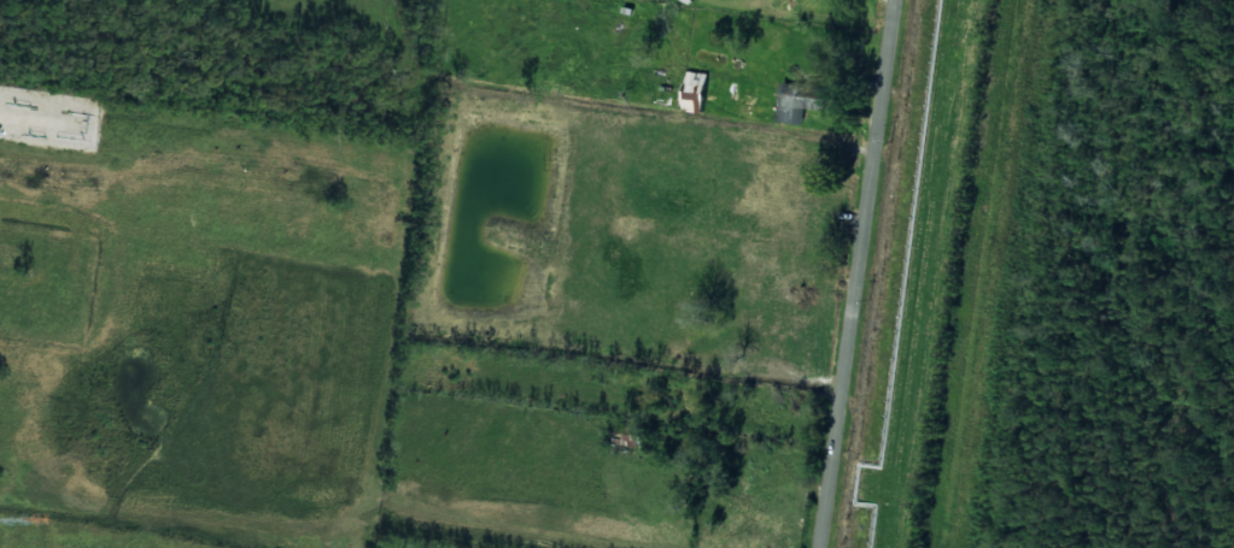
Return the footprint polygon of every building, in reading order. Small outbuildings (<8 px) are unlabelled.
[(705,112),(707,72),(685,71),(683,111),(705,112)] [(825,109),(827,87),(781,84),(779,122),(804,123),(805,108),(825,109)] [(614,444),(642,447),(644,436),(615,432),(614,444)]
